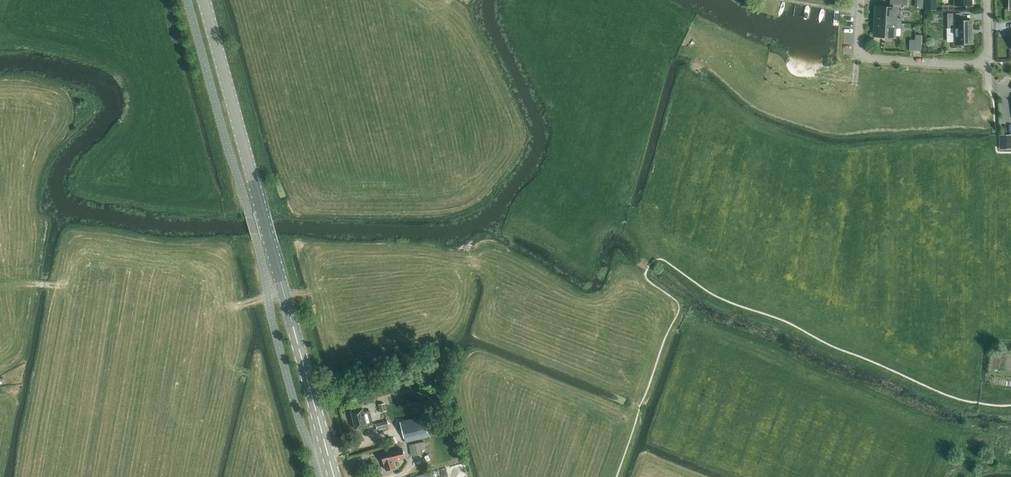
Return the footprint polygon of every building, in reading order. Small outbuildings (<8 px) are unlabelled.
[(934,1),(925,2),(926,10),(934,10),(934,1)] [(875,17),(875,21),(901,23),(901,18),(895,18),(896,9),(876,8),(875,17)] [(962,20),(961,13),(947,14),(948,28),(954,28),(955,44),(972,44),(971,20),(962,20)] [(875,26),(874,35),(894,36),(895,27),(901,28),(901,23),(875,21),(874,26),(875,26)] [(909,40),(909,50),(915,51),(921,51),(921,35),(915,35),(915,40),(909,40)] [(1000,149),(1010,148),(1010,135),(999,135),(1000,149)] [(427,372),(441,368),(439,359),(425,364),(427,372)] [(380,413),(386,411),(385,403),(378,405),(380,413)] [(363,412),(363,408),(351,411),(355,429),(367,426),(373,424),(370,411),(363,412)] [(424,419),(400,424),(404,440),(427,434),(424,419)] [(377,430),(389,427),(387,420),(375,424),(377,430)] [(411,456),(423,454),(422,448),(426,447),(425,442),(409,445),(411,456)] [(404,458),(402,449),(394,451),(394,450),(381,454),(383,463),(384,463),(386,470),(395,468),(392,461),(404,458)]
